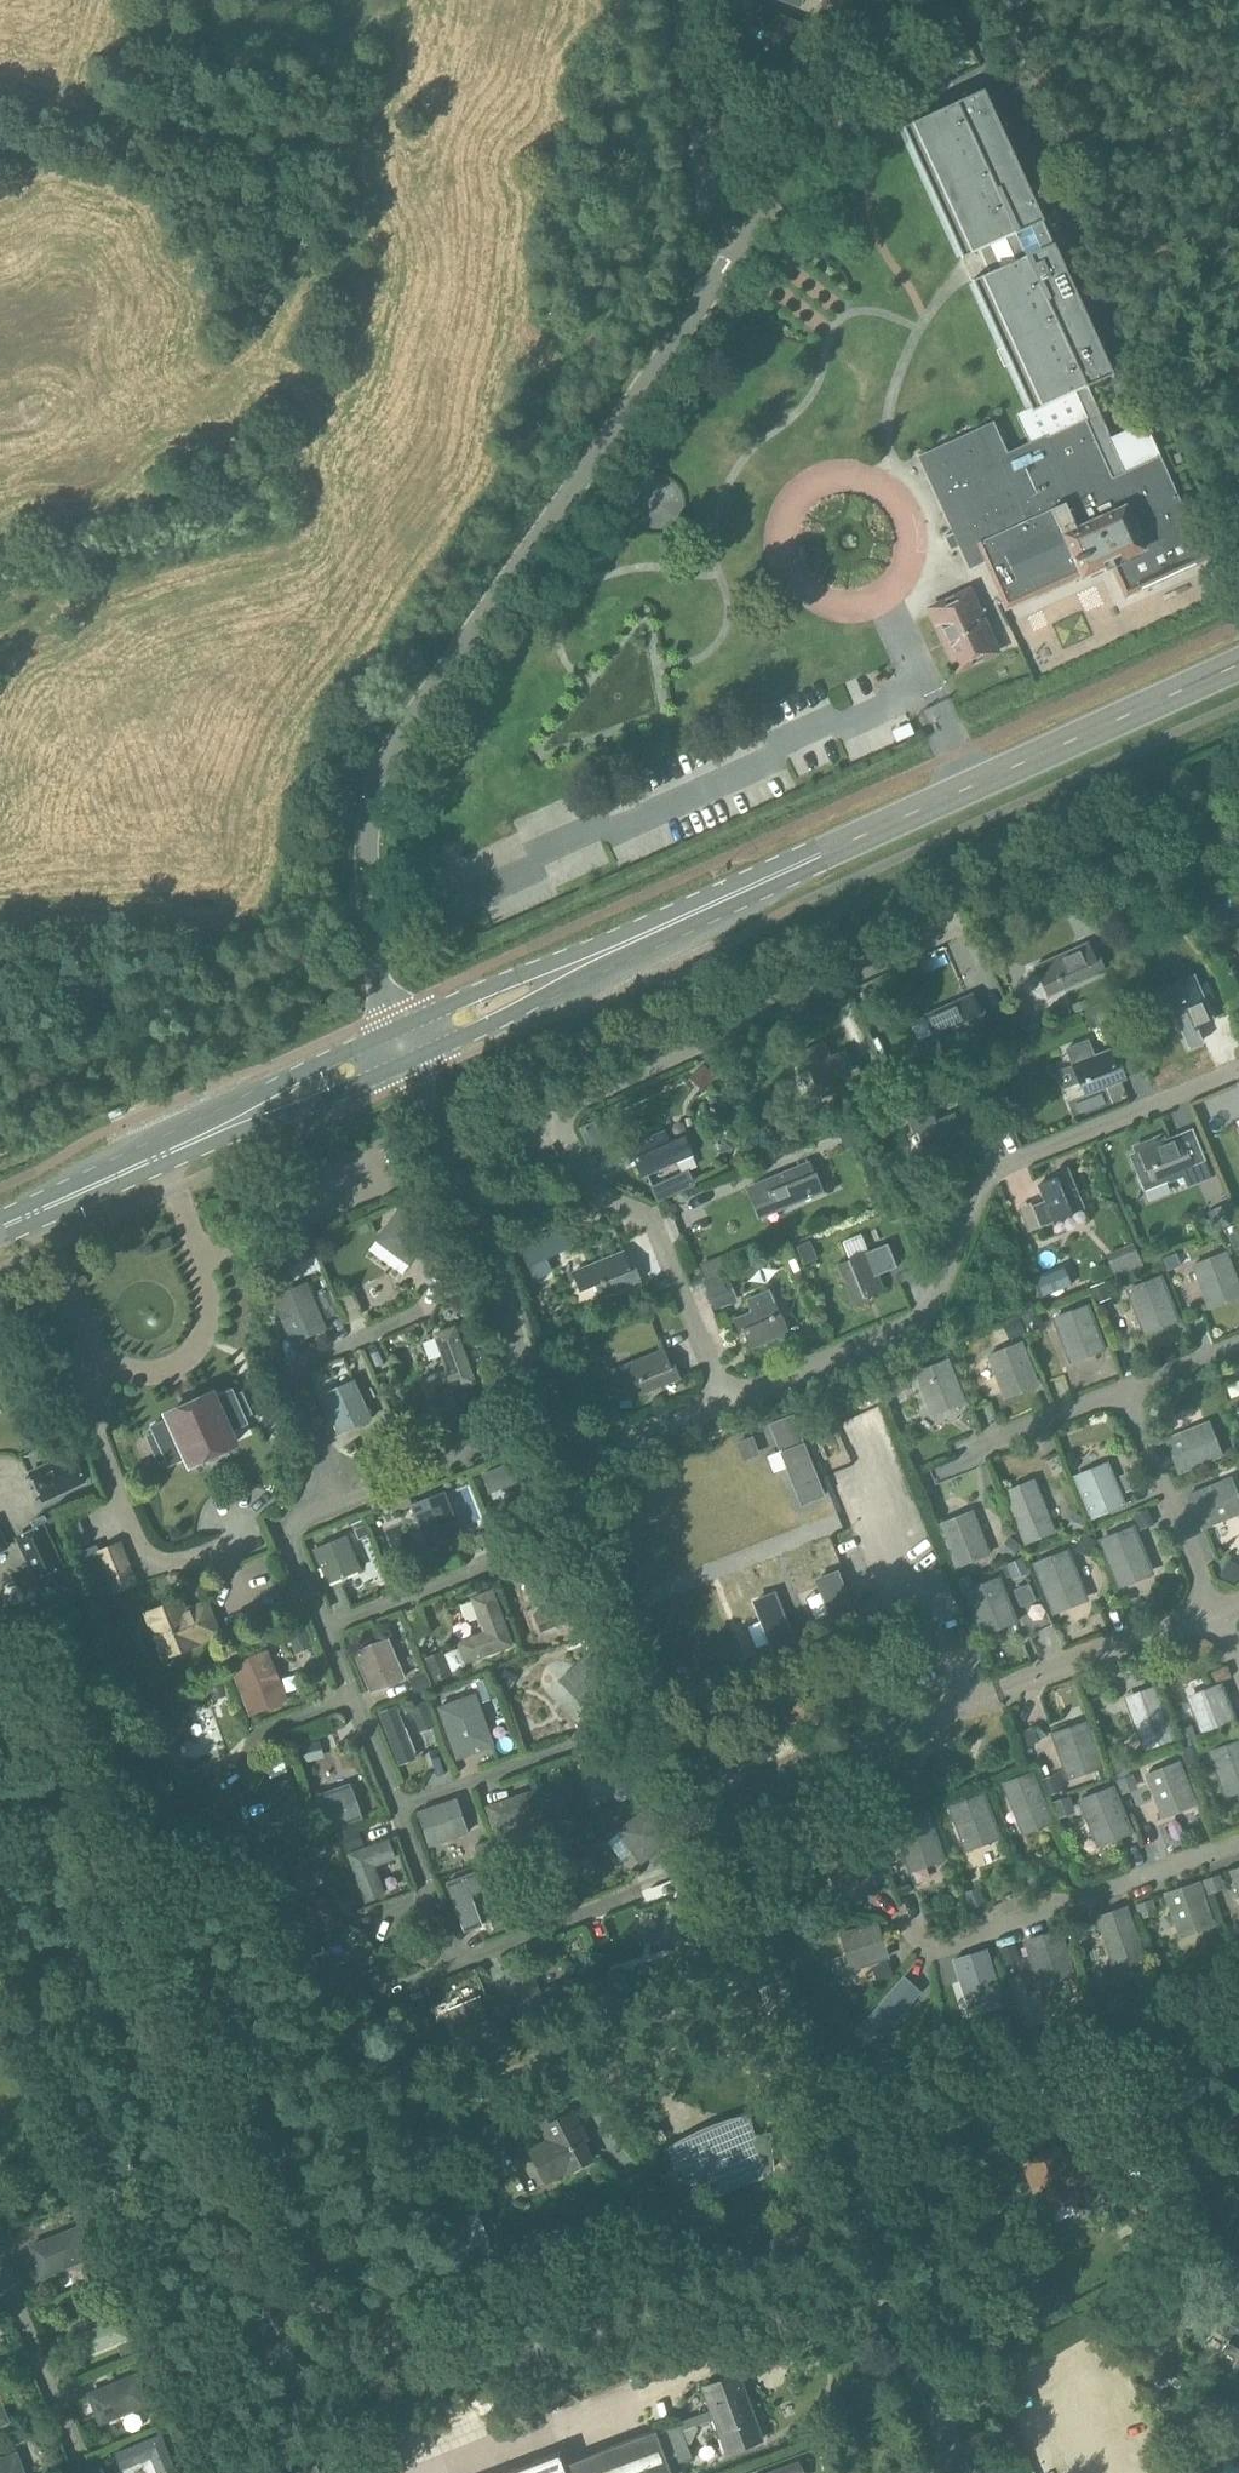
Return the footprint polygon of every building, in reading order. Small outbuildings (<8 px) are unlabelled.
[(793,43),(801,24),(753,4),(745,23),(793,43)] [(986,89),(905,125),(1033,411),(1020,417),(1033,443),(1006,455),(993,425),(921,457),(955,532),(944,536),(951,551),(961,547),(965,555),(969,553),(973,563),(987,557),(1006,599),(1026,590),(1031,599),(1112,563),(1126,595),(1142,588),(1143,591),(1197,566),(1196,564),(1212,557),(1207,547),(1210,546),(1204,533),(1201,534),(1186,500),(1179,503),(1160,460),(1143,422),(1111,437),(1089,386),(1114,375),(986,89)] [(1002,653),(971,587),(926,608),(956,673),(1002,653)] [(1040,635),(1072,624),(1067,610),(1085,604),(1081,593),(1033,609),(1036,618),(1018,624),(1026,647),(1043,641),(1040,635)] [(1072,610),(1079,627),(1097,620),(1090,602),(1072,610)] [(1098,957),(1096,958),(1089,942),(1034,966),(1048,997),(1105,972),(1098,957)] [(1197,1028),(1214,1020),(1194,974),(1175,983),(1175,984),(1162,989),(1188,1048),(1203,1042),(1197,1028)] [(924,1015),(933,1034),(935,1034),(939,1044),(989,1022),(984,1009),(980,1011),(972,994),(924,1015)] [(845,1050),(832,1056),(826,1042),(802,1053),(816,1086),(817,1086),(822,1097),(864,1080),(857,1064),(852,1067),(845,1050)] [(1109,1049),(1094,1055),(1090,1044),(1066,1053),(1079,1085),(1081,1084),(1085,1096),(1127,1079),(1121,1065),(1116,1066),(1109,1049)] [(1197,1137),(1234,1127),(1227,1103),(1191,1113),(1197,1137)] [(955,1113),(917,1129),(925,1149),(927,1148),(932,1160),(971,1143),(964,1127),(962,1129),(955,1113)] [(684,1136),(669,1143),(664,1131),(624,1148),(630,1162),(635,1160),(643,1178),(693,1155),(684,1136)] [(1176,1136),(1130,1155),(1142,1186),(1194,1165),(1188,1150),(1183,1152),(1176,1136)] [(816,1172),(813,1173),(809,1162),(759,1181),(765,1196),(771,1194),(778,1211),(824,1192),(816,1172)] [(1037,1185),(1044,1202),(1033,1207),(1032,1203),(1019,1208),(1028,1231),(1073,1215),(1073,1214),(1085,1208),(1068,1168),(1054,1173),(1055,1177),(1037,1185)] [(402,1207),(372,1249),(408,1274),(437,1232),(402,1207)] [(665,1220),(679,1244),(700,1231),(686,1207),(665,1220)] [(533,1259),(557,1248),(548,1230),(525,1242),(533,1259)] [(624,1250),(586,1265),(571,1271),(578,1292),(595,1285),(600,1297),(641,1281),(635,1266),(631,1268),(624,1250)] [(866,1294),(884,1288),(869,1250),(849,1258),(849,1260),(837,1265),(853,1306),(868,1300),(866,1294)] [(1228,1253),(1193,1267),(1209,1310),(1238,1299),(1238,1280),(1228,1253)] [(364,1271),(397,1295),(406,1283),(373,1259),(364,1271)] [(1180,1322),(1162,1276),(1126,1289),(1144,1336),(1180,1322)] [(707,1288),(715,1310),(738,1300),(729,1279),(707,1288)] [(328,1329),(308,1283),(274,1298),(293,1344),(328,1329)] [(780,1313),(779,1314),(768,1290),(746,1299),(751,1311),(733,1319),(739,1334),(744,1332),(751,1349),(789,1333),(780,1313)] [(1106,1352),(1090,1305),(1054,1318),(1070,1364),(1106,1352)] [(478,1385),(455,1326),(434,1335),(447,1369),(420,1380),(430,1404),(478,1385)] [(1004,1400),(1039,1386),(1021,1341),(986,1355),(1004,1400)] [(674,1364),(670,1366),(663,1349),(611,1370),(619,1389),(634,1383),(640,1396),(680,1379),(674,1364)] [(914,1372),(932,1418),(968,1403),(950,1358),(914,1372)] [(373,1420),(355,1380),(322,1395),(339,1435),(373,1420)] [(214,1397),(212,1395),(168,1415),(169,1418),(150,1426),(154,1433),(147,1436),(159,1462),(165,1459),(169,1466),(187,1457),(190,1464),(235,1444),(229,1432),(248,1423),(245,1417),(251,1413),(242,1393),(235,1396),(232,1389),(214,1397)] [(1210,1423),(1165,1440),(1179,1475),(1224,1458),(1210,1423)] [(30,1472),(43,1501),(84,1482),(71,1454),(30,1472)] [(533,1457),(483,1474),(490,1494),(520,1484),(530,1514),(550,1508),(533,1457)] [(1127,1506),(1110,1462),(1074,1476),(1091,1520),(1127,1506)] [(1238,1515),(1238,1497),(1231,1478),(1187,1495),(1201,1530),(1238,1515)] [(462,1534),(446,1491),(411,1505),(427,1548),(462,1534)] [(1025,1542),(1053,1531),(1044,1509),(1042,1510),(1034,1491),(1011,1500),(1021,1525),(1019,1526),(1025,1542)] [(992,1555),(974,1511),(939,1525),(957,1569),(992,1555)] [(42,1526),(16,1538),(34,1578),(60,1566),(42,1526)] [(1100,1541),(1114,1574),(1146,1560),(1132,1528),(1100,1541)] [(363,1570),(348,1536),(314,1550),(329,1585),(363,1570)] [(120,1542),(96,1552),(113,1593),(136,1583),(120,1542)] [(1047,1597),(1080,1584),(1067,1552),(1034,1565),(1047,1597)] [(577,1619),(558,1568),(540,1575),(552,1607),(533,1615),(540,1633),(577,1619)] [(961,1583),(982,1637),(1019,1622),(1001,1577),(974,1588),(971,1580),(961,1583)] [(512,1649),(494,1590),(472,1597),(483,1633),(457,1641),(463,1663),(512,1649)] [(185,1610),(181,1601),(146,1614),(163,1657),(198,1644),(197,1640),(218,1632),(207,1602),(185,1610)] [(442,1623),(448,1636),(463,1630),(457,1616),(442,1623)] [(560,1681),(584,1707),(615,1678),(601,1663),(619,1647),(608,1636),(560,1681)] [(354,1653),(371,1694),(408,1678),(391,1638),(354,1653)] [(231,1665),(250,1717),(289,1702),(269,1650),(231,1665)] [(418,1675),(423,1692),(439,1688),(434,1671),(418,1675)] [(1220,1686),(1188,1699),(1200,1732),(1233,1719),(1220,1686)] [(496,1748),(478,1694),(439,1707),(458,1761),(496,1748)] [(1158,1699),(1130,1709),(1144,1748),(1172,1738),(1158,1699)] [(148,1715),(163,1751),(195,1738),(181,1702),(148,1715)] [(1052,1733),(1067,1781),(1105,1769),(1089,1721),(1052,1733)] [(1226,1798),(1238,1794),(1238,1740),(1208,1752),(1226,1798)] [(1145,1775),(1158,1807),(1190,1795),(1177,1762),(1145,1775)] [(1003,1784),(1024,1837),(1055,1825),(1034,1772),(1003,1784)] [(325,1833),(362,1820),(350,1785),(313,1797),(325,1833)] [(1092,1834),(1125,1821),(1112,1788),(1079,1801),(1092,1834)] [(556,1849),(536,1789),(487,1806),(494,1829),(521,1821),(533,1857),(556,1849)] [(948,1807),(966,1853),(1003,1839),(985,1793),(948,1807)] [(458,1799),(418,1812),(429,1847),(469,1835),(458,1799)] [(655,1806),(618,1832),(641,1866),(679,1840),(655,1806)] [(906,1861),(939,1850),(928,1816),(895,1827),(906,1861)] [(869,1836),(822,1851),(834,1888),(881,1873),(869,1836)] [(349,1854),(366,1904),(386,1897),(376,1866),(397,1859),(390,1840),(349,1854)] [(1230,1871),(1238,1897),(1238,1868),(1230,1871)] [(447,1883),(465,1933),(484,1926),(472,1896),(492,1888),(484,1869),(447,1883)] [(1208,1916),(1197,1883),(1164,1893),(1175,1927),(1208,1916)] [(286,1947),(338,1926),(323,1890),(271,1912),(286,1947)] [(1125,1908),(1096,1918),(1102,1934),(1104,1933),(1113,1958),(1137,1951),(1130,1931),(1132,1931),(1125,1908)] [(879,1924),(840,1935),(851,1972),(890,1961),(879,1924)] [(1025,1940),(1039,1987),(1076,1976),(1062,1929),(1025,1940)] [(988,1950),(953,1961),(964,1995),(999,1984),(988,1950)] [(347,1962),(302,1981),(314,2009),(358,1990),(347,1962)] [(538,1993),(529,1967),(506,1975),(525,2024),(584,2002),(575,1979),(538,1993)] [(904,1978),(866,2022),(881,2035),(919,1992),(904,1978)] [(460,2032),(489,2019),(479,1997),(450,2010),(460,2032)] [(0,2043),(0,2078),(14,2073),(2,2042),(0,2043)] [(530,2150),(547,2181),(592,2159),(577,2133),(582,2130),(573,2112),(557,2121),(550,2109),(535,2116),(546,2141),(530,2150)] [(677,2165),(660,2175),(682,2200),(686,2201),(695,2196),(698,2200),(699,2199),(760,2174),(761,2174),(761,2172),(774,2169),(771,2132),(752,2136),(749,2123),(733,2127),(717,2133),(701,2139),(686,2147),(671,2156),(677,2165)] [(475,2134),(485,2152),(499,2178),(522,2167),(495,2124),(475,2134)] [(1079,2156),(1063,2163),(1056,2148),(1023,2162),(1036,2192),(1039,2191),(1049,2213),(1064,2206),(1069,2217),(1083,2211),(1078,2200),(1074,2191),(1090,2184),(1084,2169),(1079,2156)] [(31,2246),(44,2279),(106,2255),(93,2221),(31,2246)] [(1227,2312),(1219,2325),(1234,2334),(1221,2354),(1238,2365),(1238,2320),(1227,2312)] [(76,2359),(129,2338),(121,2317),(67,2339),(76,2359)] [(99,2425),(149,2406),(137,2374),(87,2393),(99,2425)] [(762,2441),(738,2375),(704,2387),(713,2412),(678,2424),(682,2434),(716,2421),(728,2453),(762,2441)] [(11,2422),(3,2402),(0,2403),(0,2427),(11,2422)] [(669,2467),(692,2459),(678,2424),(656,2431),(563,2466),(559,2455),(512,2472),(672,2472),(669,2467)] [(160,2434),(114,2453),(113,2453),(120,2470),(151,2458),(157,2472),(161,2472),(174,2468),(160,2434)] [(17,2451),(0,2458),(0,2472),(26,2472),(17,2451)] [(1227,2461),(1220,2472),(1238,2472),(1238,2467),(1227,2461)]
